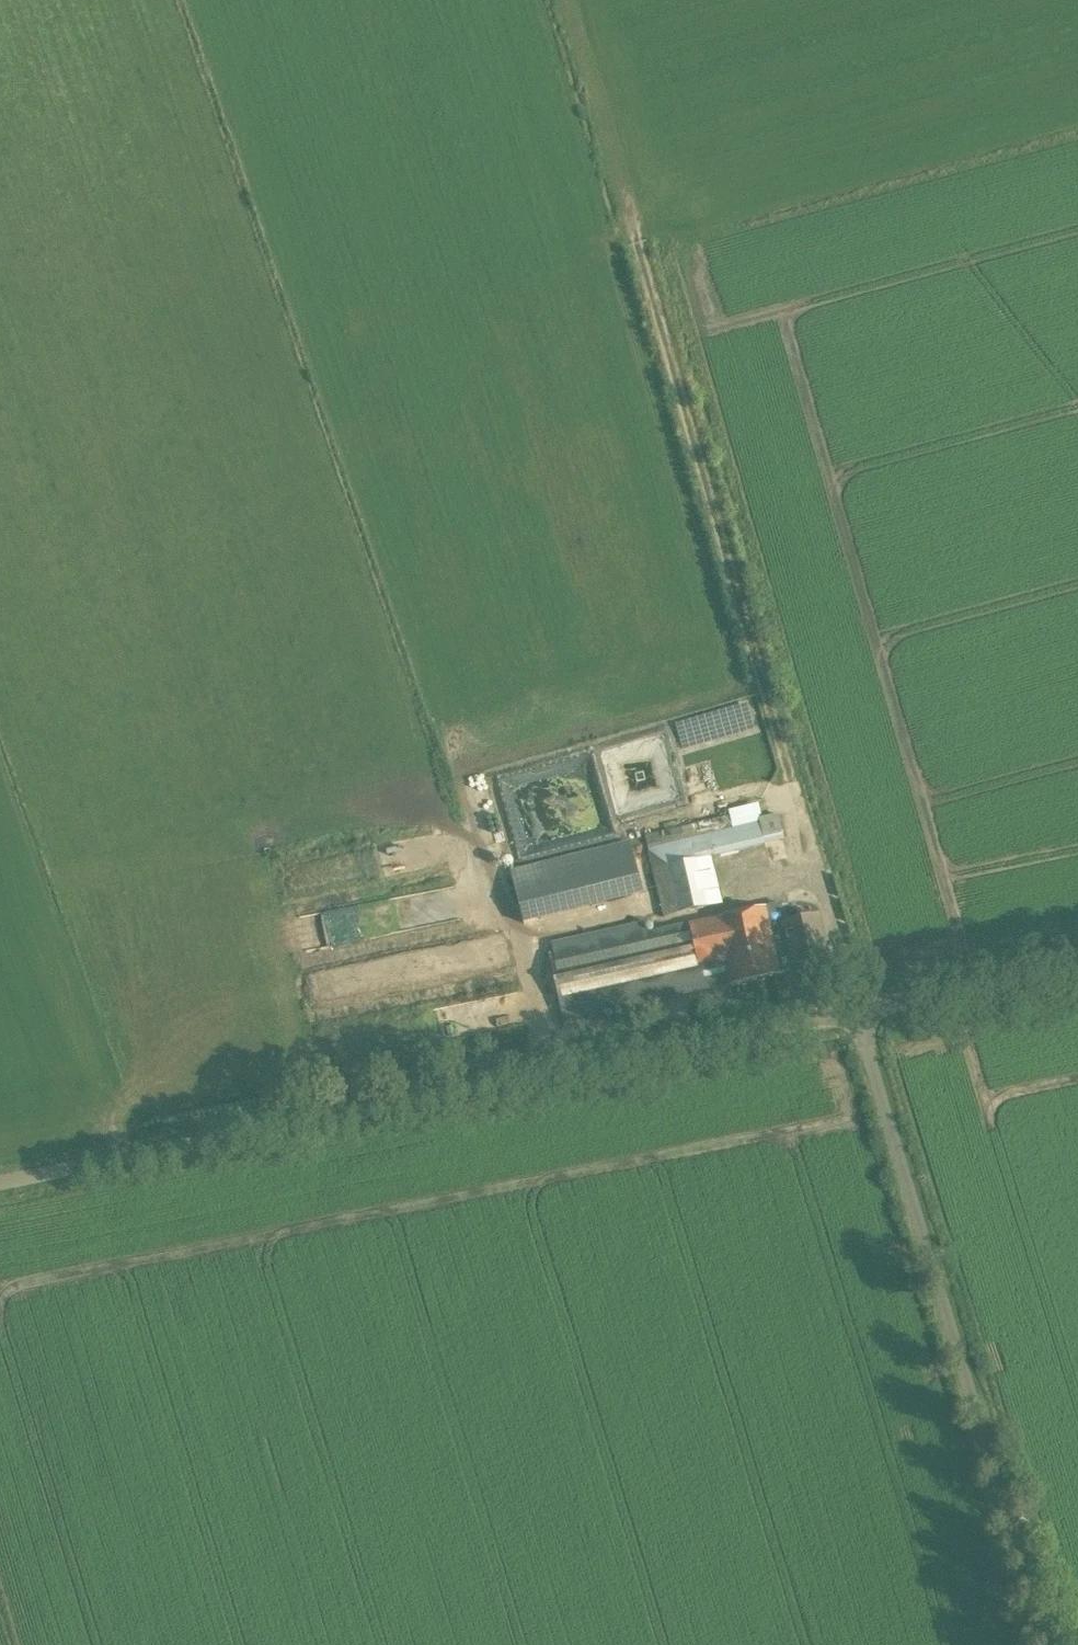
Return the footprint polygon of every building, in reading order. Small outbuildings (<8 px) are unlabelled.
[(730,815),(644,836),(652,871),(765,844),(760,821),(733,827),(730,815)] [(523,923),(642,893),(628,840),(509,870),(523,923)] [(718,889),(659,902),(662,917),(722,904),(718,889)] [(770,927),(766,907),(688,923),(645,933),(643,923),(550,943),(553,954),(548,955),(563,1023),(781,974),(777,957),(790,954),(792,965),(827,957),(818,915),(784,923),(784,924),(770,927)] [(459,975),(494,969),(488,937),(453,943),(459,975)]
